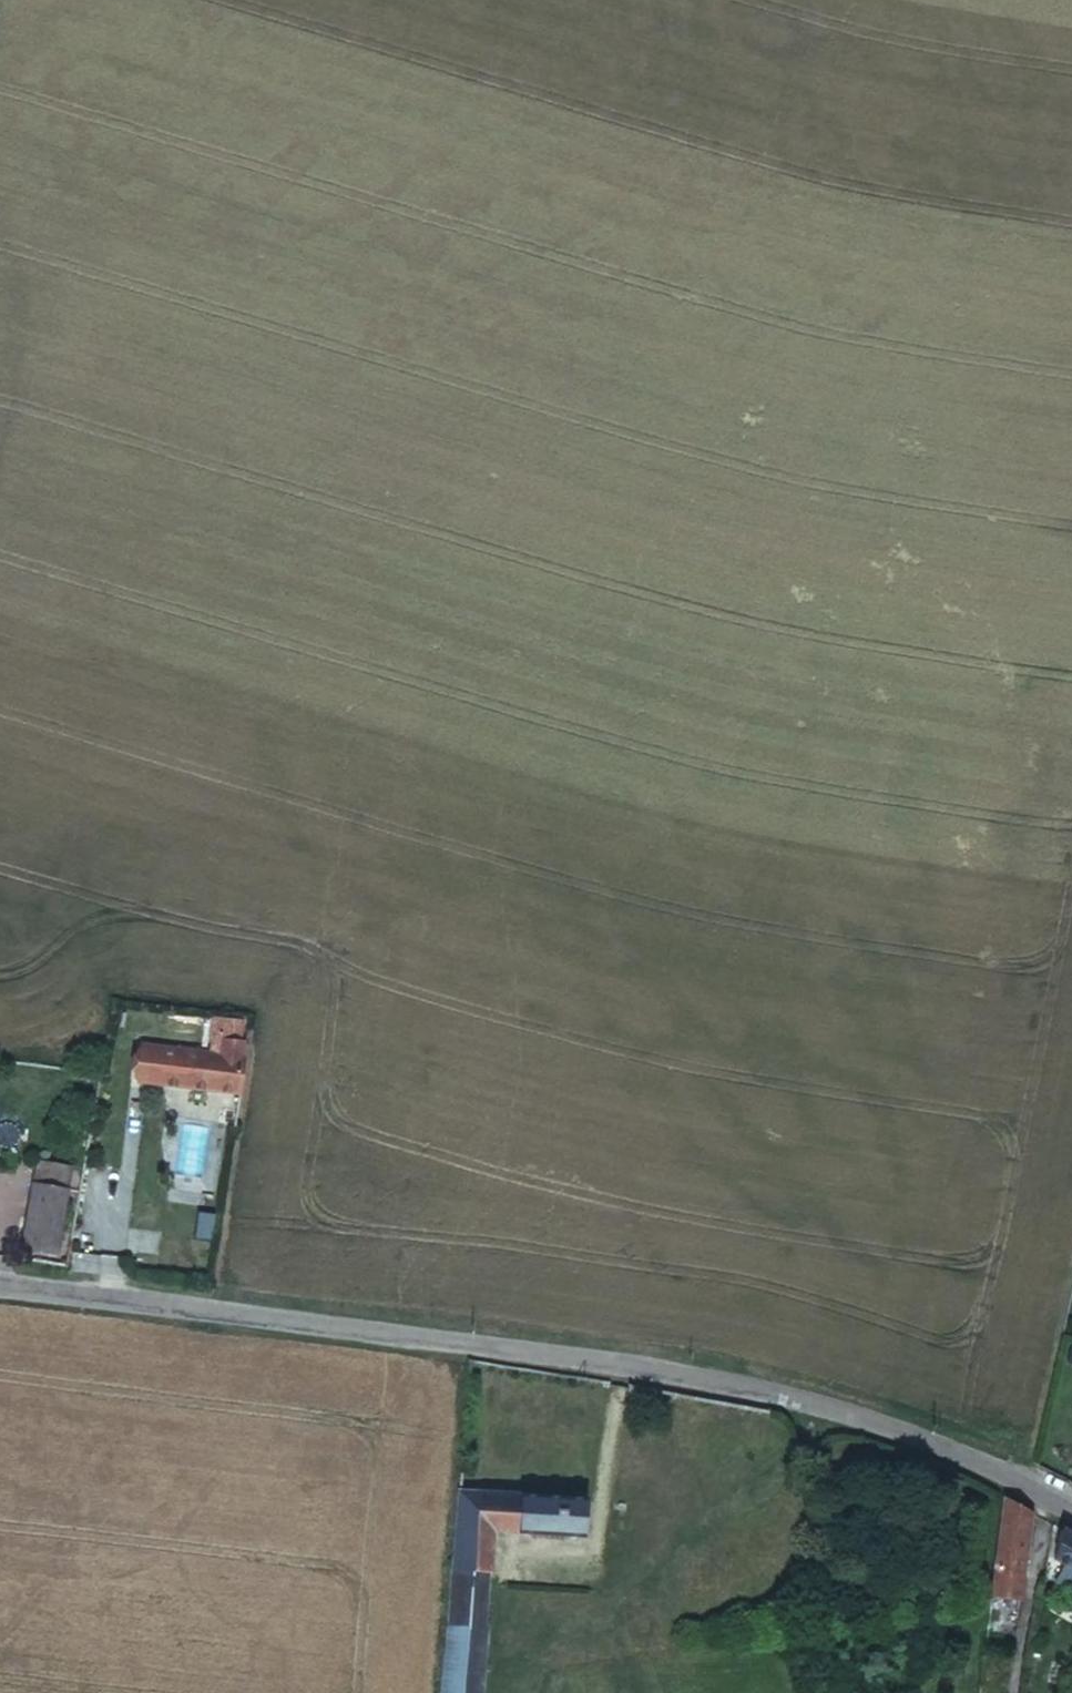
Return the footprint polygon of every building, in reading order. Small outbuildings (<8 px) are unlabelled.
[(227,1041),(149,1035),(145,1072),(247,1079),(251,1028),(247,1028),(249,1007),(219,1005),(218,1025),(228,1026),(227,1041)] [(45,1185),(77,1191),(83,1164),(51,1158),(45,1185)] [(77,1191),(45,1185),(31,1249),(63,1255),(77,1191)] [(1030,1509),(1006,1496),(993,1594),(1020,1595),(1030,1509)] [(494,1537),(579,1541),(582,1506),(456,1498),(437,1692),(476,1692),(494,1537)] [(1060,1561),(1071,1567),(1071,1537),(1060,1561)]
